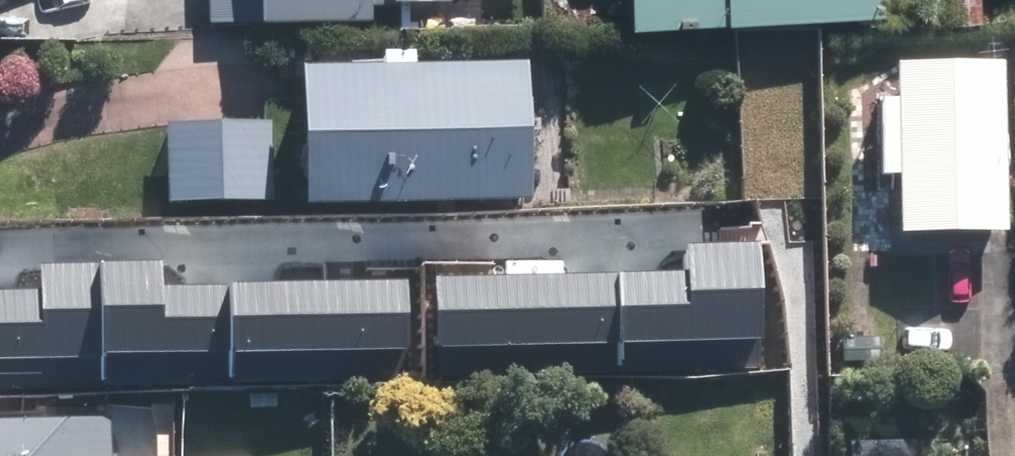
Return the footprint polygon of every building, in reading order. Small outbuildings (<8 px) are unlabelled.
[(204,15),(448,3),(448,0),(204,0),(204,15)] [(884,0),(637,0),(638,30),(884,20),(884,0)] [(978,13),(978,0),(948,0),(948,14),(978,13)] [(999,224),(996,55),(888,58),(888,93),(869,93),(872,168),(891,169),(891,227),(999,224)] [(533,61),(299,65),(302,202),(535,197),(533,61)] [(733,134),(737,133),(753,133),(751,102),(736,102),(733,102),(733,134)] [(270,195),(269,115),(158,117),(159,197),(270,195)] [(621,273),(622,343),(764,340),(761,242),(693,244),(693,272),(621,273)] [(162,260),(100,262),(104,353),(230,349),(228,284),(164,287),(162,260)] [(104,353),(100,262),(41,264),(42,291),(0,293),(0,357),(104,353)] [(621,273),(436,277),(438,347),(622,343),(621,273)] [(406,279),(235,285),(238,353),(409,346),(406,279)] [(105,410),(0,413),(0,455),(107,455),(105,410)]
